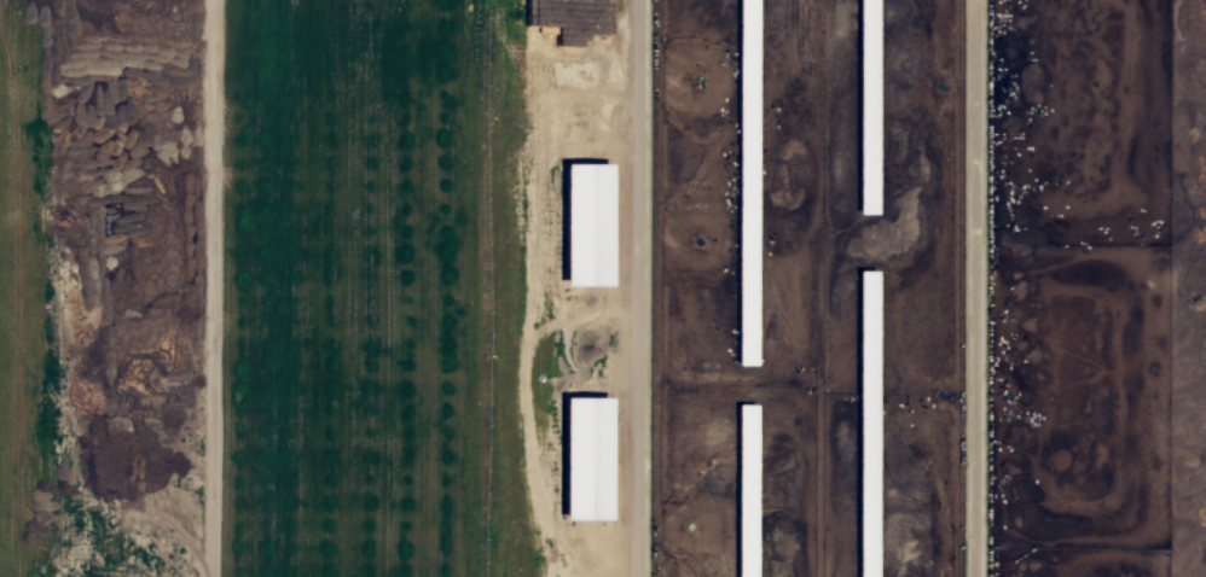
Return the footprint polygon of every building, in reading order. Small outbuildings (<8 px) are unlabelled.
[(737,363),(738,0),(755,0),(754,363),(737,363)] [(858,212),(858,0),(876,0),(875,212),(858,212)] [(563,163),(610,163),(609,285),(563,285),(563,163)] [(876,270),(875,576),(857,576),(858,270),(876,270)] [(563,397),(609,397),(609,519),(563,519),(563,397)] [(755,404),(755,576),(735,576),(736,404),(755,404)]
